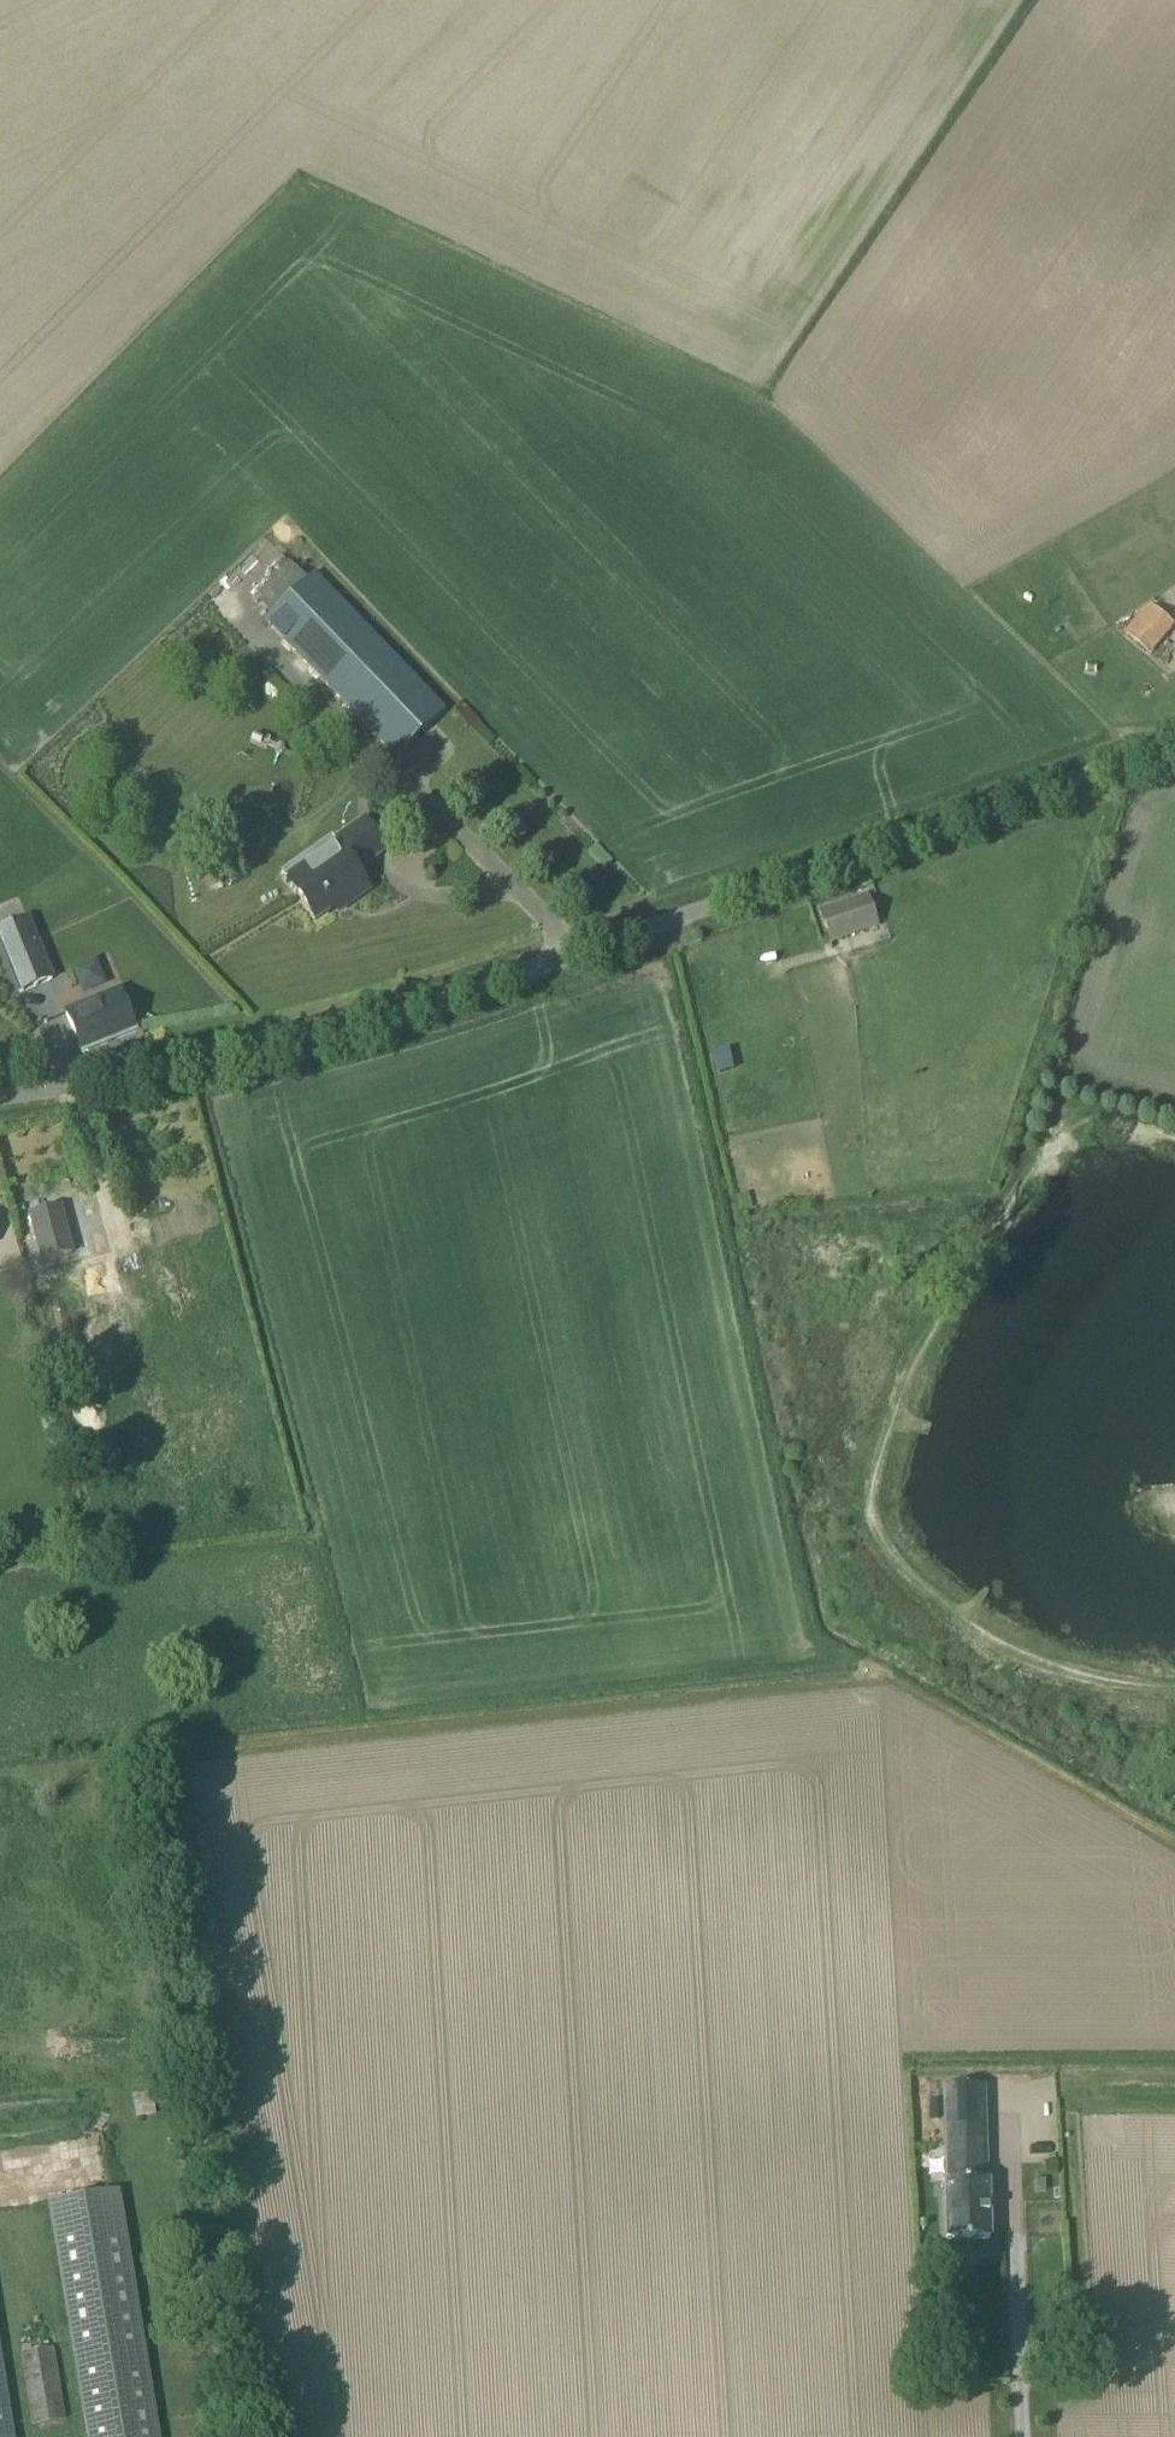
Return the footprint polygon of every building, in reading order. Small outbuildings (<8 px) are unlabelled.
[(317,573),(308,582),(273,616),(267,621),(360,718),(379,740),(396,758),(446,710),(429,693),(409,672),(410,671),(317,573)] [(1149,652),(1174,623),(1165,615),(1151,604),(1127,633),(1149,652)] [(350,903),(369,890),(356,871),(385,850),(365,821),(283,876),(315,921),(346,898),(350,903)] [(832,943),(878,927),(868,897),(821,913),(829,936),(832,943)] [(28,919),(0,931),(0,942),(21,992),(52,979),(28,919)] [(94,1001),(66,1013),(82,1053),(136,1031),(119,991),(94,1001)] [(70,1205),(35,1215),(53,1266),(87,1255),(70,1205)] [(947,2240),(990,2239),(985,2086),(943,2087),(947,2240)] [(120,2191),(47,2203),(85,2436),(161,2436),(120,2191)] [(947,2323),(931,2323),(931,2340),(947,2339),(947,2323)] [(0,2348),(0,2436),(15,2436),(0,2348)] [(32,2426),(66,2421),(54,2348),(20,2353),(32,2426)]
